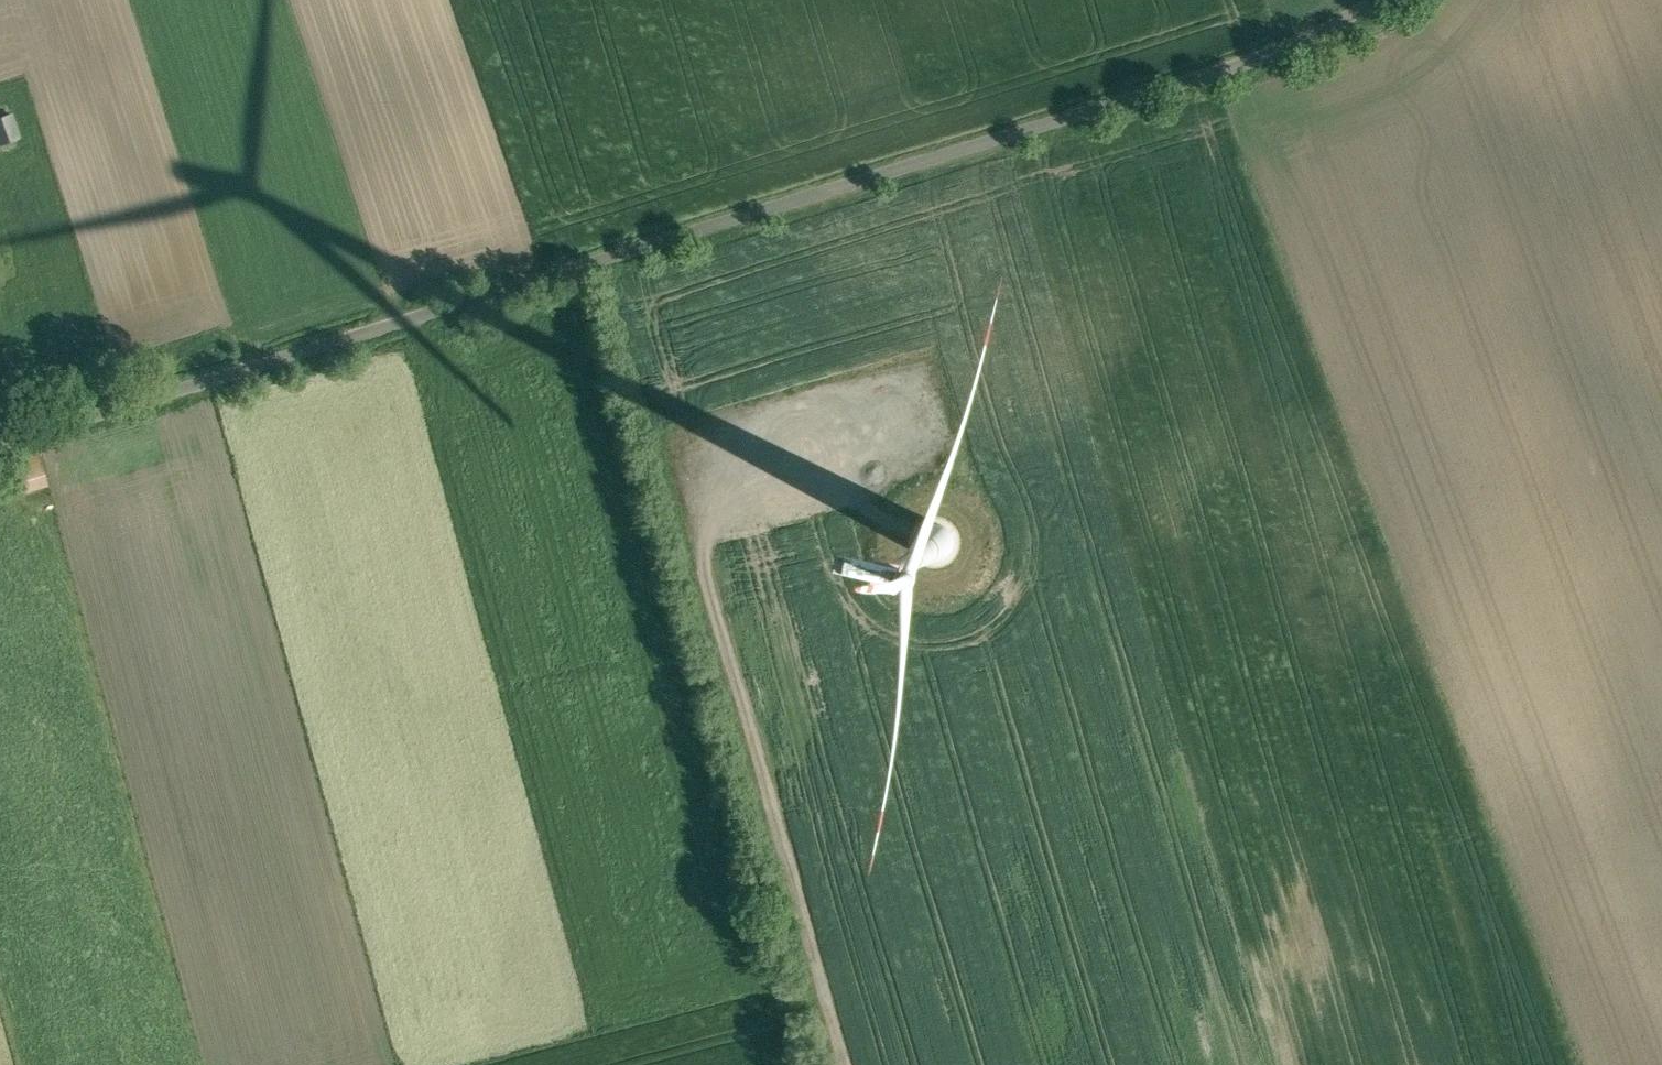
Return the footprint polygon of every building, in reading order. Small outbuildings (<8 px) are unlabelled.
[(22,138),(14,112),(0,116),(0,144),(22,138)]
